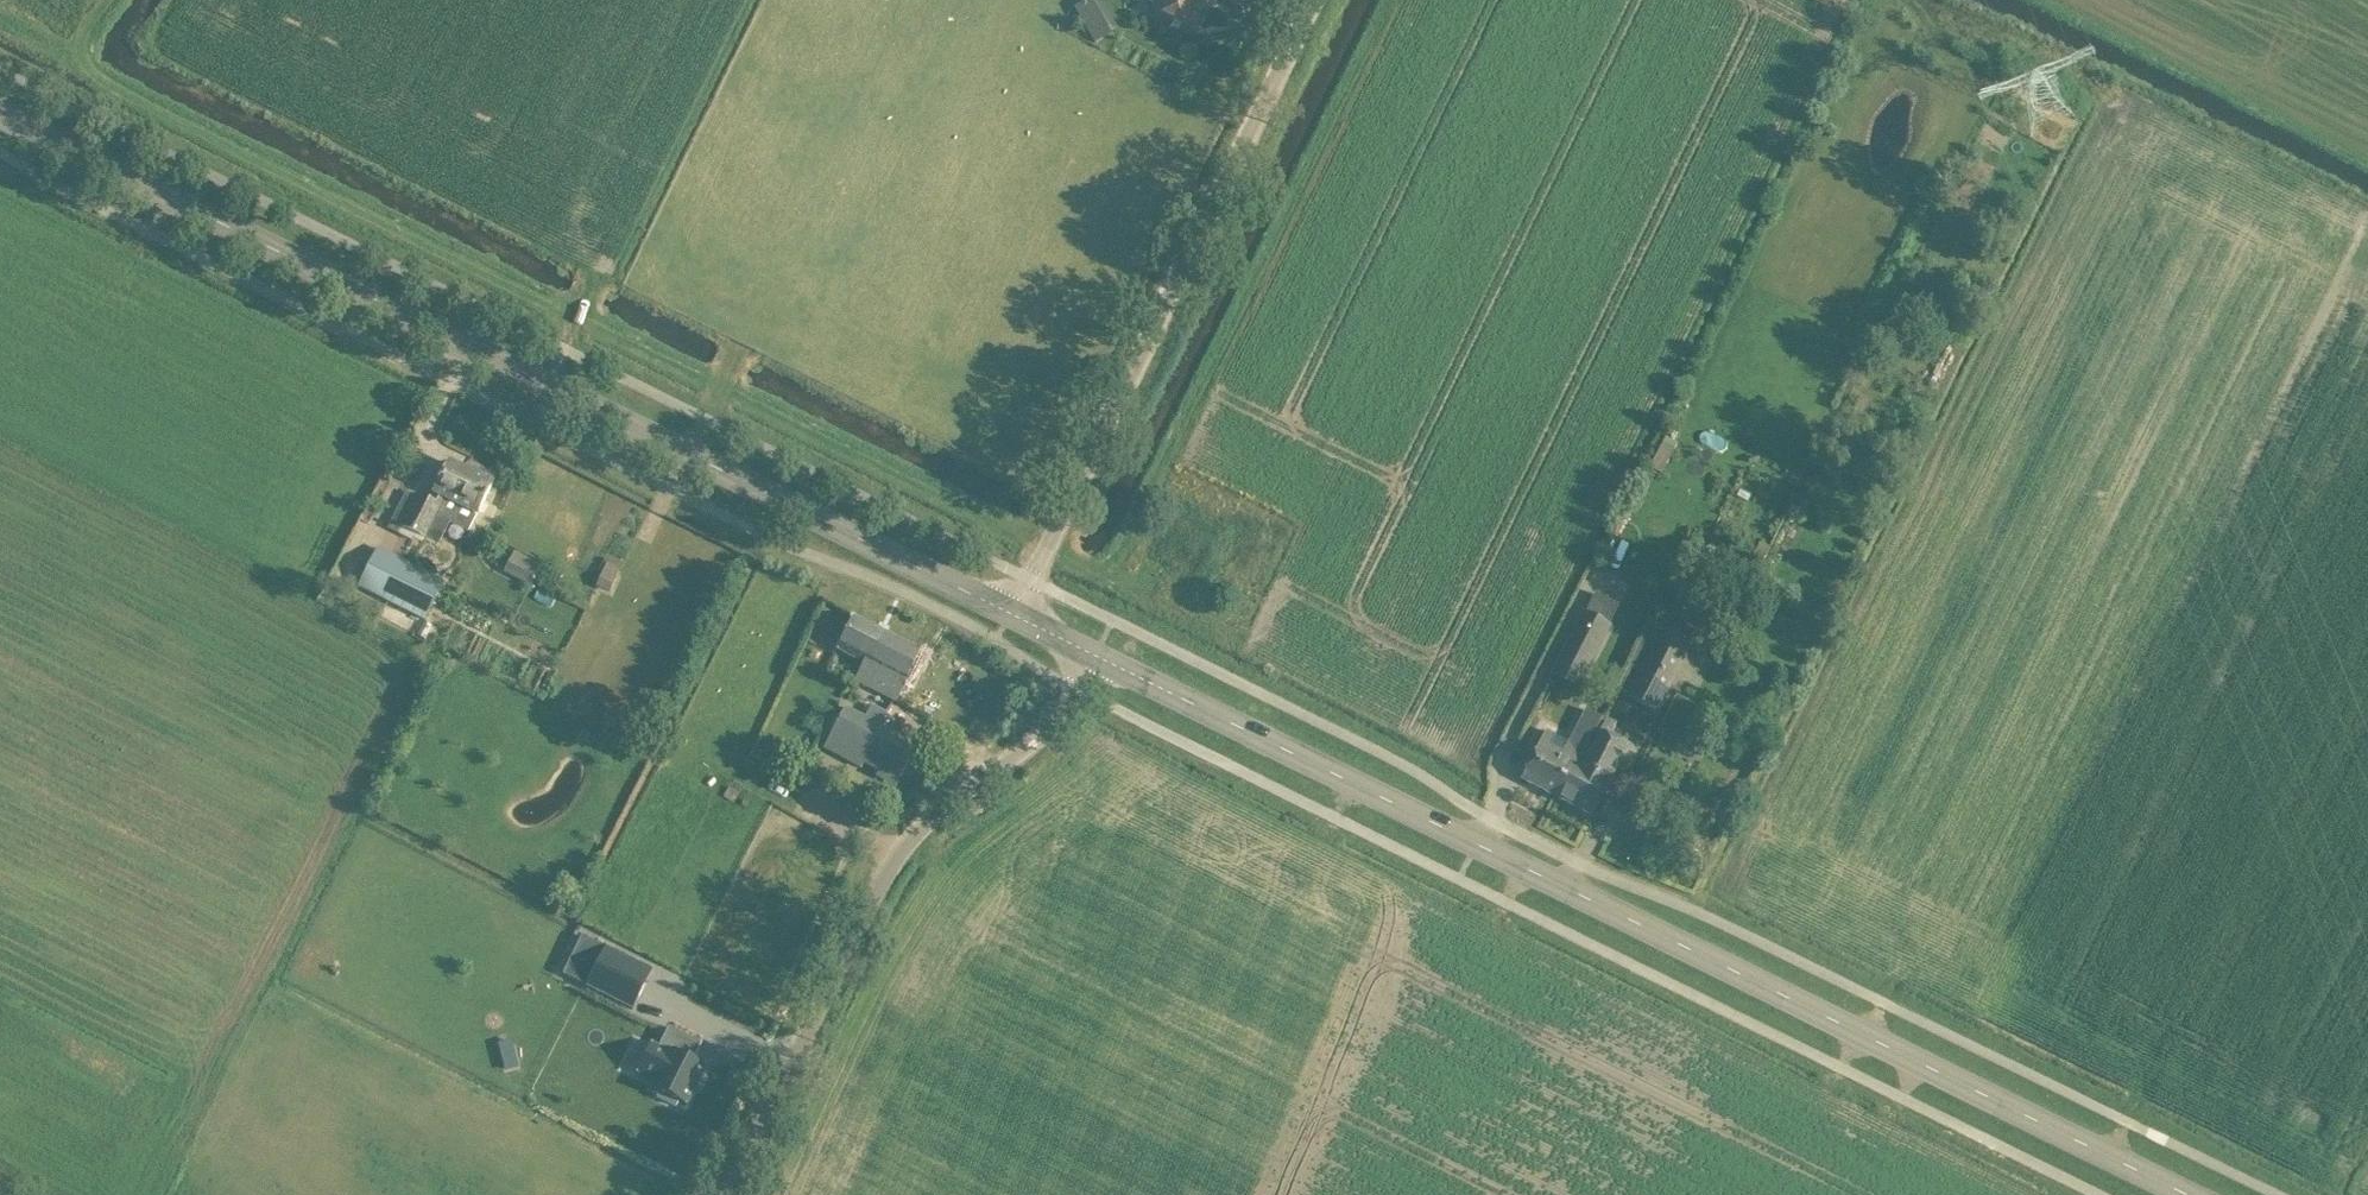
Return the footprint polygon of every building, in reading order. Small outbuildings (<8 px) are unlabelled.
[(1072,3),(1091,41),(1115,29),(1100,0),(1078,0),(1072,3)] [(1153,8),(1191,26),(1204,0),(1157,0),(1153,8)] [(493,483),(465,470),(449,462),(439,483),(430,500),(417,494),(416,496),(407,491),(400,505),(409,509),(401,525),(425,537),(437,516),(450,523),(468,532),(478,514),(482,505),(493,483)] [(377,547),(358,584),(424,618),(443,581),(377,547)] [(512,547),(501,571),(530,584),(541,560),(512,547)] [(594,580),(606,588),(619,567),(607,560),(594,580)] [(1604,622),(1584,612),(1560,659),(1579,669),(1604,622)] [(856,680),(876,690),(897,701),(922,650),(854,616),(838,649),(865,663),(856,680)] [(1656,710),(1691,643),(1663,629),(1642,670),(1629,664),(1617,687),(1630,694),(1629,696),(1656,710)] [(848,708),(829,744),(878,771),(876,774),(896,785),(917,745),(896,734),(848,708)] [(1546,731),(1521,778),(1554,795),(1555,795),(1568,770),(1578,775),(1587,758),(1587,759),(1590,753),(1589,752),(1586,751),(1603,718),(1587,710),(1569,743),(1546,731)] [(1568,770),(1555,795),(1587,812),(1592,815),(1609,782),(1627,746),(1610,737),(1616,725),(1606,719),(1589,752),(1590,753),(1587,759),(1587,758),(1578,775),(1568,770)] [(1650,801),(1661,779),(1644,771),(1633,793),(1650,801)] [(583,935),(563,973),(633,1009),(652,971),(583,935)] [(652,1042),(637,1072),(656,1082),(652,1088),(660,1092),(657,1097),(676,1107),(679,1102),(686,1105),(696,1086),(698,1087),(703,1078),(701,1077),(706,1066),(693,1060),(702,1043),(669,1027),(659,1046),(652,1042)]
